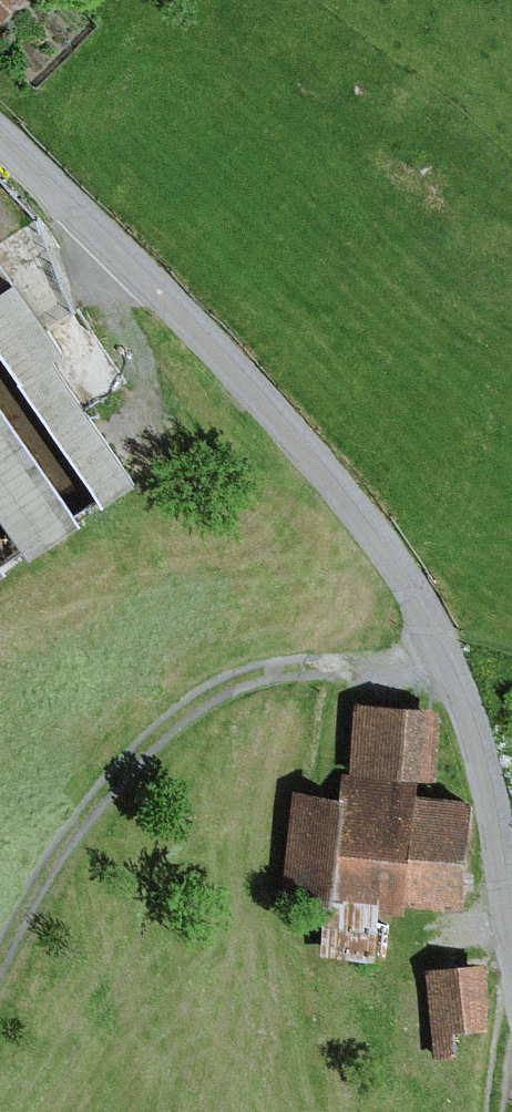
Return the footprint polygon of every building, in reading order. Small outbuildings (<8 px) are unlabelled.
[(25,0),(0,0),(0,26),(25,0)] [(22,275),(0,291),(0,339),(26,375),(24,377),(110,498),(145,473),(61,356),(73,347),(22,275)] [(0,378),(0,495),(39,551),(94,513),(0,378)] [(0,549),(0,577),(13,568),(0,549)] [(357,700),(354,767),(442,771),(445,703),(357,700)] [(341,783),(293,779),(284,894),(334,898),(330,948),(384,952),(388,902),(410,904),(411,890),(474,895),(481,793),(423,788),(424,776),(342,770),(341,783)] [(489,962),(431,968),(440,1055),(464,1052),(462,1027),(495,1024),(489,962)]
